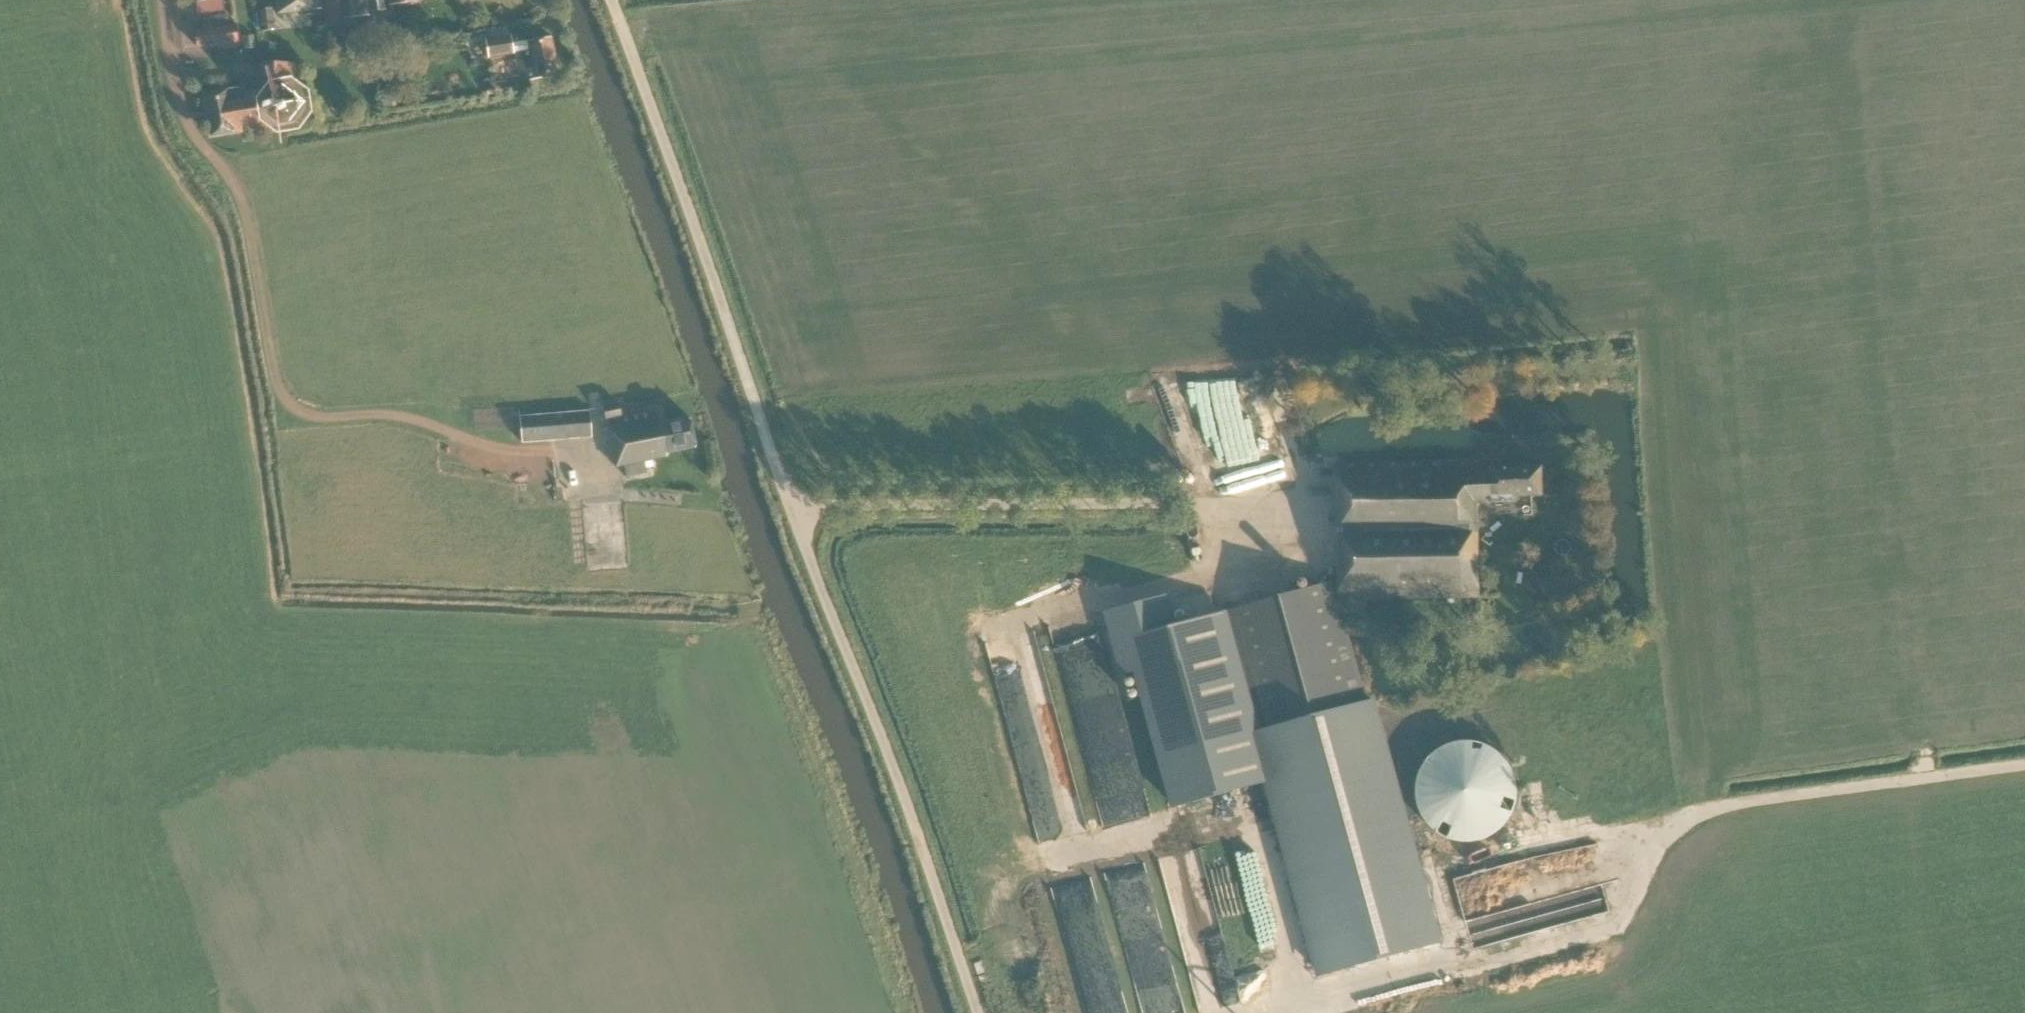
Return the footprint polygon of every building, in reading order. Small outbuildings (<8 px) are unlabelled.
[(277,13),(320,9),(319,0),(275,0),(277,13)] [(327,23),(343,22),(341,0),(326,0),(327,23)] [(368,0),(342,0),(344,18),(370,15),(368,0)] [(370,12),(384,10),(383,0),(368,0),(370,12)] [(258,9),(261,31),(274,29),(271,8),(258,9)] [(196,30),(198,47),(236,43),(234,25),(196,30)] [(518,76),(526,74),(527,80),(558,74),(549,37),(530,40),(529,33),(510,38),(507,26),(487,31),(489,39),(484,40),(489,59),(513,53),(518,76)] [(263,76),(295,76),(296,63),(264,62),(263,76)] [(506,86),(495,89),(494,86),(485,87),(487,95),(507,91),(506,86)] [(252,130),(270,128),(263,89),(244,92),(243,87),(203,93),(210,136),(240,132),(239,128),(251,126),(252,130)] [(297,99),(284,90),(275,91),(266,103),(268,113),(279,122),(289,121),(298,108),(297,99)] [(620,417),(617,403),(602,406),(605,420),(615,467),(623,465),(625,477),(645,473),(643,461),(666,457),(665,453),(695,448),(688,417),(659,423),(656,412),(611,421),(610,419),(620,417)] [(591,436),(588,412),(519,417),(521,442),(591,436)] [(1490,463),(1490,461),(1335,464),(1338,580),(1231,610),(1264,730),(1362,703),(1333,600),(1479,597),(1476,504),(1513,503),(1513,496),(1542,495),(1542,467),(1499,467),(1499,463),(1490,463)] [(1220,515),(1188,517),(1190,562),(1222,561),(1220,515)] [(1264,730),(1231,610),(1176,625),(1167,594),(1104,612),(1121,676),(1134,672),(1172,808),(1268,782),(1254,733),(1264,730)] [(1423,610),(1423,626),(1451,626),(1451,610),(1423,610)] [(1366,702),(1362,703),(1264,730),(1260,731),(1327,973),(1433,944),(1366,702)] [(1134,749),(1131,731),(1086,739),(1089,756),(1134,749)] [(1424,837),(1513,834),(1510,743),(1421,746),(1424,837)] [(1479,904),(1478,875),(1461,875),(1461,904),(1479,904)] [(1218,925),(1215,877),(1173,880),(1175,927),(1218,925)] [(1476,944),(1611,910),(1604,885),(1470,919),(1476,944)]
